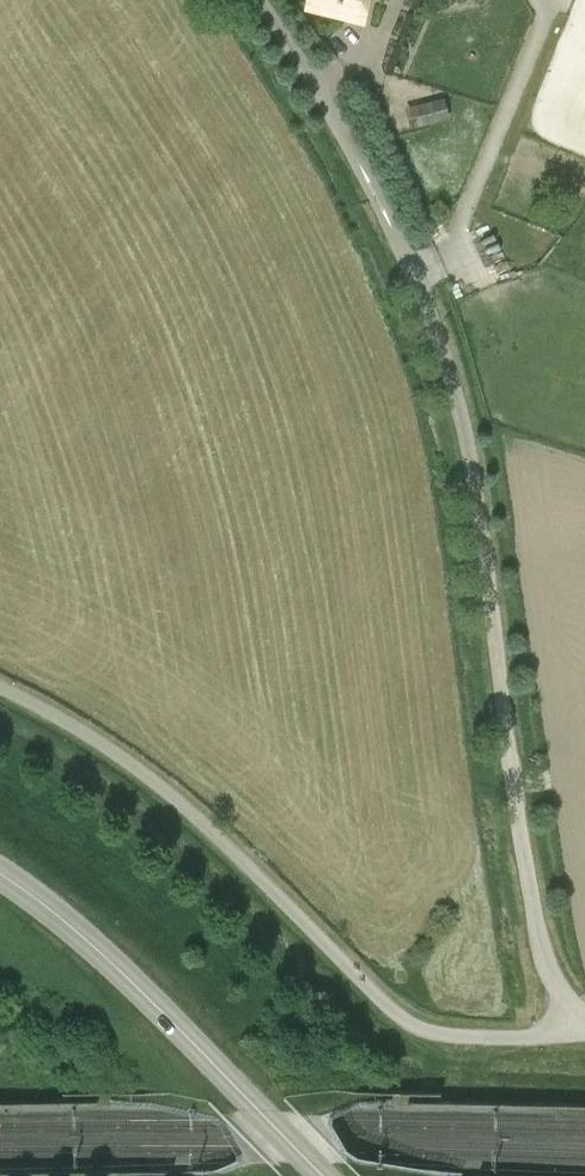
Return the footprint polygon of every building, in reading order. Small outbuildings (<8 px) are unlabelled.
[(306,7),(366,20),(370,0),(308,0),(306,7)] [(423,124),(450,117),(445,96),(418,103),(423,124)]
